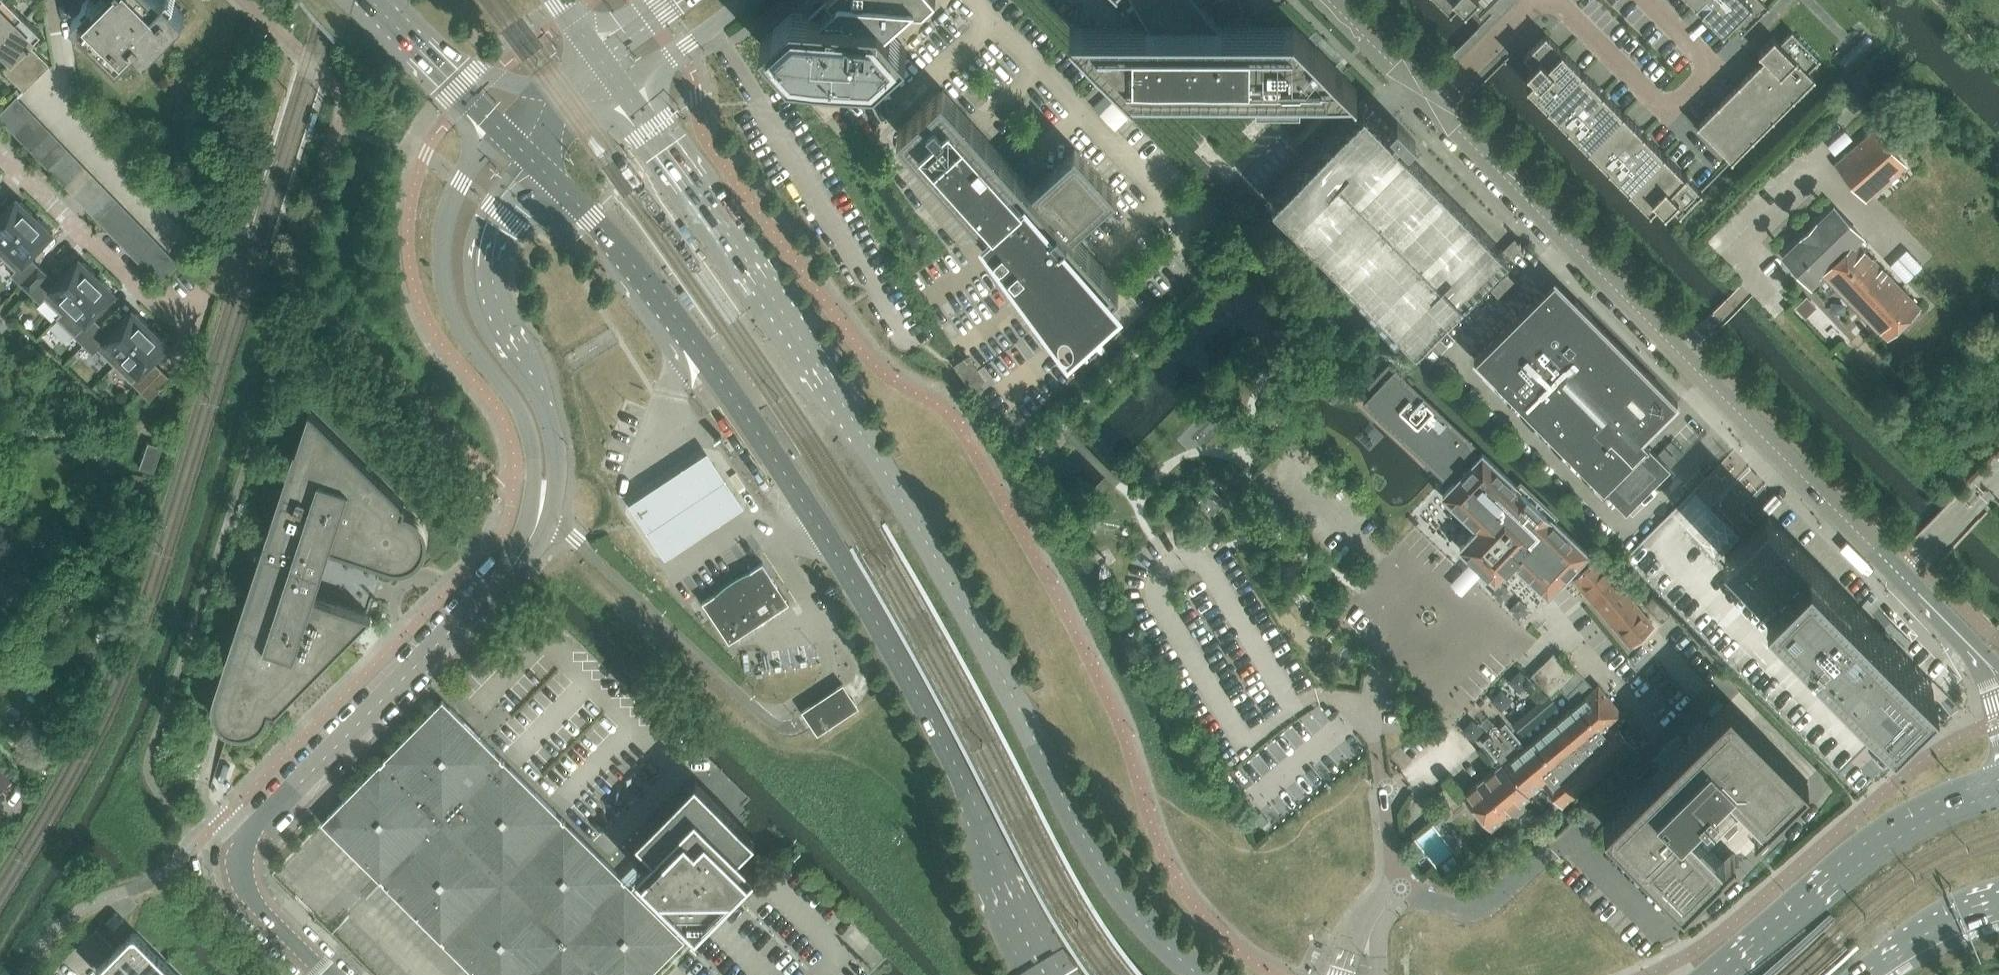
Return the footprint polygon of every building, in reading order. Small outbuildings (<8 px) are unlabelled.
[(23,15),(8,0),(1,0),(0,1),(0,38),(23,15)] [(72,19),(76,22),(78,24),(114,61),(133,42),(143,51),(145,53),(182,17),(186,13),(173,0),(98,0),(96,2),(94,0),(91,0),(72,19)] [(849,76),(876,77),(907,49),(887,26),(908,7),(923,7),(931,0),(825,0),(823,1),(822,1),(821,0),(820,0),(818,0),(817,0),(816,1),(815,1),(814,3),(813,4),(813,5),(813,6),(814,7),(814,8),(815,9),(809,14),(792,13),(761,41),(789,73),(849,76)] [(1150,27),(1073,27),(1071,25),(1070,27),(1133,91),(1135,89),(1133,88),(1354,88),(1356,89),(1357,88),(1293,24),(1292,26),(1293,27),(1219,27),(1198,0),(1135,0),(1150,27)] [(1493,0),(1441,0),(1450,8),(1450,9),(1451,10),(1452,9),(1452,8),(1458,2),(1464,8),(1464,9),(1465,10),(1466,10),(1467,9),(1467,8),(1472,3),(1479,11),(1480,12),(1480,13),(1481,13),(1482,12),(1482,11),(1493,0)] [(1695,5),(1696,5),(1696,6),(1697,4),(1699,5),(1702,8),(1702,10),(1701,11),(1702,12),(1703,12),(1722,31),(1722,32),(1723,33),(1724,32),(1724,31),(1731,24),(1740,33),(1740,34),(1741,35),(1742,35),(1743,34),(1743,33),(1767,9),(1768,9),(1769,8),(1769,7),(1768,6),(1767,6),(1761,0),(1700,0),(1695,5)] [(0,38),(0,50),(13,63),(5,72),(24,91),(48,67),(49,67),(50,66),(31,47),(33,44),(32,44),(42,33),(26,18),(23,15),(0,38)] [(1731,160),(1732,161),(1733,160),(1752,140),(1753,140),(1754,139),(1773,120),(1774,119),(1793,100),(1794,100),(1795,99),(1795,98),(1814,79),(1815,78),(1814,77),(1808,71),(1819,61),(1820,60),(1820,59),(1819,58),(1793,32),(1792,31),(1791,32),(1780,43),(1775,38),(1775,37),(1774,36),(1773,36),(1772,37),(1772,38),(1760,50),(1759,50),(1758,51),(1758,52),(1759,53),(1760,53),(1766,59),(1761,64),(1760,63),(1759,63),(1758,64),(1739,83),(1738,84),(1738,85),(1719,104),(1718,104),(1717,105),(1698,124),(1697,125),(1697,126),(1698,127),(1731,160)] [(1528,70),(1527,71),(1528,72),(1534,78),(1528,85),(1527,86),(1528,87),(1547,106),(1547,107),(1548,107),(1583,72),(1583,71),(1582,71),(1563,52),(1562,51),(1547,36),(1547,35),(1546,34),(1544,35),(1544,36),(1525,55),(1524,56),(1525,57),(1533,65),(1528,70)] [(1603,92),(1598,87),(1584,73),(1584,72),(1583,72),(1548,107),(1548,108),(1549,108),(1558,118),(1567,127),(1568,128),(1604,92),(1603,92)] [(943,88),(920,109),(898,129),(903,135),(1074,324),(1119,283),(1073,232),(1114,195),(1115,195),(1117,194),(1075,147),(1073,149),(1074,150),(1032,187),(943,88)] [(1623,112),(1604,93),(1604,92),(1568,128),(1569,128),(1588,147),(1588,148),(1624,113),(1623,112)] [(0,114),(0,118),(7,125),(26,106),(18,97),(17,97),(0,114)] [(1114,101),(1100,114),(1115,129),(1129,115),(1114,101)] [(26,106),(7,125),(15,134),(35,115),(26,106)] [(1396,144),(1400,139),(1408,148),(1416,140),(1397,121),(1390,129),(1396,135),(1392,139),(1386,134),(1387,133),(1385,131),(1384,132),(1375,122),(1364,111),(1271,203),(1416,349),(1494,271),(1494,270),(1508,256),(1501,248),(1501,249),(1497,245),(1396,144)] [(1624,113),(1588,148),(1589,149),(1608,168),(1609,168),(1644,133),(1644,132),(1643,132),(1624,114),(1624,113)] [(35,115),(15,134),(20,139),(24,143),(43,124),(35,115)] [(43,124),(24,143),(32,151),(52,133),(43,124)] [(1836,165),(1855,187),(1866,199),(1905,165),(1875,131),(1836,165)] [(52,133),(32,151),(41,160),(60,141),(52,133)] [(1644,133),(1609,168),(1609,169),(1628,188),(1629,189),(1665,153),(1664,153),(1645,134),(1644,133)] [(60,141),(41,160),(49,169),(69,150),(60,141)] [(69,150),(49,169),(58,178),(77,159),(69,150)] [(1702,191),(1701,190),(1700,190),(1686,175),(1685,174),(1684,174),(1665,154),(1665,153),(1629,189),(1630,189),(1649,209),(1650,210),(1651,209),(1657,202),(1664,209),(1665,210),(1666,209),(1671,203),(1679,211),(1679,212),(1680,213),(1681,212),(1681,211),(1700,192),(1701,192),(1702,191)] [(77,159),(58,178),(66,186),(86,168),(77,159)] [(86,168),(66,186),(75,195),(94,176),(86,168)] [(94,176),(75,195),(83,204),(103,185),(94,176)] [(172,183),(155,199),(164,208),(184,189),(175,180),(172,183)] [(103,185),(83,204),(92,213),(111,194),(103,185)] [(184,189),(164,208),(173,217),(192,198),(184,189)] [(111,194),(92,213),(100,221),(120,203),(111,194)] [(192,198),(173,217),(181,226),(201,207),(192,198)] [(35,216),(17,199),(0,216),(0,252),(35,216)] [(120,203),(100,221),(109,230),(128,211),(120,203)] [(1783,256),(1799,272),(1811,285),(1824,272),(1826,272),(1888,337),(1919,307),(1856,241),(1862,236),(1834,207),(1815,225),(1783,256)] [(128,211),(109,230),(117,239),(137,220),(128,211)] [(0,252),(0,255),(15,269),(15,270),(11,275),(21,284),(39,265),(31,257),(53,233),(35,216),(0,252)] [(137,220),(117,239),(126,248),(143,231),(145,229),(143,227),(137,220)] [(143,231),(126,248),(134,256),(143,248),(153,238),(145,229),(143,231)] [(143,248),(134,256),(142,265),(143,265),(162,246),(153,238),(143,248)] [(1522,246),(1515,238),(1503,250),(1510,258),(1522,246)] [(143,265),(142,265),(143,266),(151,274),(170,255),(162,246),(143,265)] [(170,255),(151,274),(160,283),(179,264),(178,263),(170,255)] [(41,281),(30,293),(40,302),(44,298),(60,313),(56,318),(57,318),(98,276),(80,259),(57,282),(48,273),(41,281)] [(39,265),(21,284),(26,289),(30,293),(41,281),(48,273),(44,269),(39,265)] [(1515,281),(1507,273),(1491,290),(1498,298),(1515,281)] [(98,276),(57,318),(83,344),(102,325),(93,317),(116,293),(98,276)] [(1677,402),(1592,317),(1576,300),(1573,302),(1554,283),(1536,302),(1533,300),(1474,358),(1626,511),(1670,467),(1642,438),(1677,402)] [(1805,318),(1818,306),(1807,295),(1802,300),(1795,307),(1805,318)] [(102,325),(83,344),(93,354),(98,349),(114,365),(151,328),(133,310),(110,334),(102,325)] [(151,328),(114,365),(132,382),(169,345),(151,327),(151,328)] [(1346,327),(1338,328),(1339,340),(1345,340),(1347,340),(1346,327)] [(956,365),(971,387),(983,378),(968,357),(962,361),(956,365)] [(1448,475),(1456,482),(1480,455),(1472,448),(1476,445),(1389,364),(1368,386),(1375,393),(1365,403),(1445,478),(1448,475)] [(141,391),(150,400),(161,389),(171,378),(162,369),(141,391)] [(1415,382),(1409,376),(1406,379),(1412,385),(1415,382)] [(222,723),(229,728),(231,729),(233,730),(234,730),(241,731),(248,731),(254,728),(260,724),(265,719),(268,713),(270,709),(277,712),(372,615),(314,596),(330,546),(335,548),(335,547),(390,565),(397,567),(404,566),(411,564),(416,560),(421,554),(424,548),(425,541),(425,534),(423,527),(419,521),(413,517),(407,514),(407,513),(403,512),(406,505),(310,410),(217,691),(216,697),(215,702),(215,707),(216,711),(217,716),(218,717),(220,720),(222,723)] [(143,458),(140,467),(143,468),(149,470),(154,472),(158,459),(163,446),(156,444),(149,442),(146,450),(143,458)] [(744,505),(708,450),(689,462),(628,502),(664,556),(728,516),(744,505)] [(1480,455),(1456,482),(1443,495),(1479,529),(1461,547),(1496,579),(1513,561),(1549,594),(1589,552),(1553,519),(1557,515),(1521,482),(1518,485),(1483,452),(1480,455)] [(131,472),(127,491),(143,494),(143,493),(147,476),(143,475),(131,472)] [(1212,488),(1197,503),(1211,517),(1226,502),(1212,488)] [(1625,557),(1737,670),(1839,773),(1885,727),(1864,705),(1845,686),(1835,676),(1822,663),(1764,604),(1751,591),(1718,557),(1739,537),(1709,506),(1693,490),(1625,557)] [(1742,540),(1724,557),(1755,588),(1767,601),(1826,660),(1838,672),(1848,682),(1854,689),(1858,692),(1867,702),(1889,724),(1932,681),(1889,637),(1889,636),(1890,634),(1889,633),(1889,631),(1888,630),(1886,630),(1885,629),(1883,629),(1882,630),(1857,605),(1768,514),(1768,515),(1751,531),(1742,540)] [(1625,542),(1619,547),(1626,554),(1631,548),(1625,542)] [(1653,625),(1598,560),(1575,579),(1629,645),(1653,625)] [(751,570),(715,594),(702,602),(705,606),(705,605),(729,642),(789,602),(771,575),(771,574),(763,562),(750,570),(751,570)] [(32,566),(26,573),(36,581),(41,573),(32,566)] [(16,568),(9,577),(27,591),(34,581),(16,568)] [(0,589),(0,603),(11,611),(27,591),(9,577),(0,589)] [(1532,675),(1532,676),(1550,693),(1571,672),(1554,654),(1532,675)] [(1559,687),(1561,689),(1564,692),(1575,703),(1591,687),(1592,686),(1576,670),(1559,687)] [(850,693),(845,686),(843,684),(803,710),(809,719),(812,725),(818,733),(858,706),(850,693)] [(1624,715),(1598,684),(1525,746),(1505,723),(1499,728),(1498,728),(1497,727),(1496,727),(1494,727),(1493,728),(1492,729),(1492,730),(1491,731),(1492,732),(1492,733),(1492,734),(1483,742),(1501,763),(1515,780),(1530,767),(1543,782),(1544,783),(1544,784),(1562,806),(1634,745),(1615,722),(1624,715)] [(617,872),(443,700),(321,822),(384,884),(476,974),(649,974),(685,939),(678,933),(632,887),(617,872)] [(1603,825),(1682,904),(1735,852),(1733,851),(1724,859),(1707,842),(1722,827),(1721,826),(1720,825),(1720,824),(1720,823),(1720,822),(1720,821),(1721,820),(1722,819),(1722,818),(1723,818),(1725,817),(1727,817),(1728,818),(1730,819),(1745,804),(1750,809),(1762,821),(1753,830),(1755,832),(1808,780),(1769,742),(1729,701),(1603,825)] [(1501,763),(1464,794),(1492,828),(1510,813),(1518,814),(1524,809),(1524,808),(1524,801),(1529,797),(1528,795),(1543,782),(1530,767),(1515,780),(1501,763)] [(0,775),(0,792),(13,778),(14,777),(6,769),(0,775)] [(740,852),(743,849),(755,837),(696,778),(637,838),(652,853),(637,868),(644,875),(632,887),(678,933),(690,921),(697,927),(756,867),(740,852)] [(1268,821),(1260,812),(1253,818),(1260,827),(1268,821)] [(116,912),(107,922),(114,929),(124,920),(116,912)] [(79,947),(77,949),(93,965),(113,946),(106,938),(97,929),(79,947)] [(104,974),(179,974),(137,934),(136,933),(135,933),(134,933),(133,933),(132,934),(96,969),(99,972),(100,971),(104,974)]
